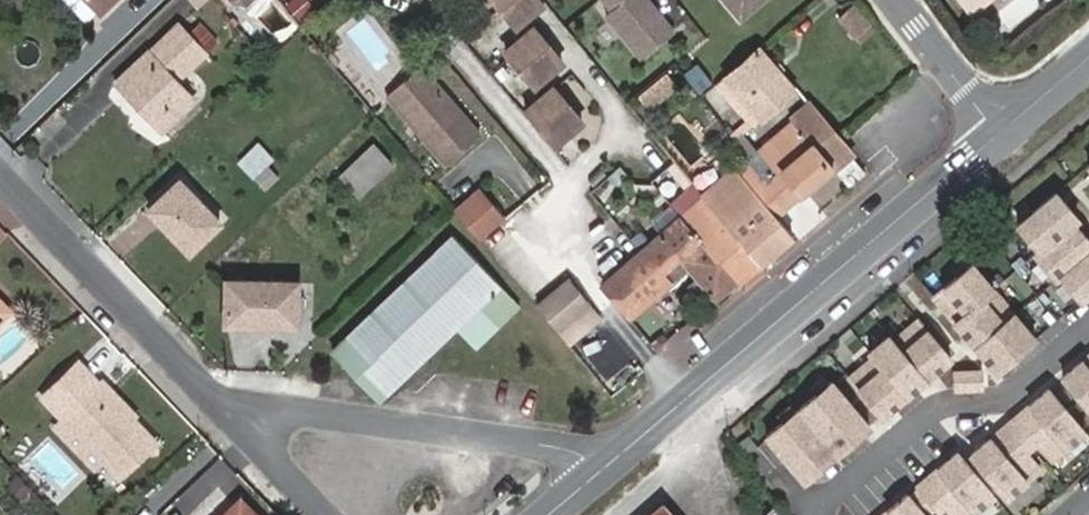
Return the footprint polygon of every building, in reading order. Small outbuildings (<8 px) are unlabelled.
[(102,9),(111,0),(93,0),(102,9)] [(538,0),(498,0),(514,20),(538,0)] [(647,67),(681,37),(651,0),(593,0),(647,67)] [(968,14),(986,0),(957,0),(968,14)] [(728,8),(739,21),(758,5),(735,3),(728,8)] [(855,42),(869,29),(852,9),(837,20),(855,42)] [(776,24),(770,17),(749,33),(755,41),(776,24)] [(563,55),(535,21),(506,45),(534,79),(563,55)] [(135,66),(141,72),(125,86),(163,127),(194,98),(182,84),(186,81),(181,75),(218,42),(201,23),(189,33),(180,23),(135,66)] [(855,42),(859,46),(873,34),(869,29),(855,42)] [(795,89),(797,87),(763,45),(716,84),(729,101),(739,93),(749,106),(760,119),(795,89)] [(444,87),(423,61),(388,90),(445,159),(480,131),(454,99),(448,98),(443,93),(444,87)] [(135,66),(119,80),(125,86),(141,72),(135,66)] [(582,117),(554,82),(524,106),(553,141),(582,117)] [(454,99),(444,87),(443,93),(448,98),(454,99)] [(729,101),(740,113),(749,106),(739,93),(729,101)] [(730,142),(746,161),(737,168),(738,169),(776,215),(833,169),(847,186),(863,172),(836,136),(811,105),(809,107),(757,150),(743,133),(740,135),(730,142)] [(390,164),(372,144),(340,174),(358,193),(390,164)] [(282,178),(273,166),(257,179),(266,191),(282,178)] [(792,234),(776,215),(738,169),(706,195),(761,261),(792,234)] [(222,221),(181,178),(149,208),(189,251),(222,221)] [(761,261),(706,195),(695,181),(673,200),(685,214),(739,280),(761,261)] [(505,219),(480,187),(456,207),(483,238),(505,219)] [(1016,224),(1036,248),(1033,251),(1054,277),(1058,274),(1079,298),(1088,290),(1088,240),(1072,219),(1076,216),(1054,191),(1016,224)] [(691,263),(718,296),(739,280),(685,214),(605,281),(632,313),(691,263)] [(520,306),(455,236),(335,349),(344,359),(352,352),(379,380),(472,292),(481,301),(479,303),(478,315),(488,314),(498,326),(520,306)] [(766,266),(761,261),(739,280),(744,285),(746,288),(769,270),(766,266)] [(970,262),(932,295),(995,370),(1034,337),(970,262)] [(571,277),(539,304),(560,329),(592,302),(571,277)] [(295,325),(297,280),(227,278),(227,323),(295,325)] [(356,371),(381,397),(410,370),(479,303),(481,301),(472,292),(379,380),(352,352),(344,359),(356,371)] [(0,299),(0,319),(10,310),(0,299)] [(873,357),(848,378),(881,416),(950,357),(917,319),(892,340),(888,335),(868,351),(873,357)] [(1062,378),(1088,410),(1088,356),(1062,378)] [(130,415),(100,385),(78,362),(43,396),(66,419),(84,437),(75,447),(90,462),(99,453),(122,475),(156,442),(130,415)] [(981,389),(980,373),(954,374),(955,391),(981,389)] [(130,415),(135,410),(105,380),(100,385),(130,415)] [(830,381),(766,436),(804,481),(869,426),(830,381)] [(1085,433),(1049,390),(1009,423),(1031,448),(1036,444),(1051,461),(1085,433)] [(66,419),(57,428),(75,447),(84,437),(66,419)] [(1031,448),(1009,423),(970,456),(1007,499),(1040,470),(1026,453),(1031,448)] [(917,487),(939,513),(949,504),(959,514),(970,514),(993,496),(957,454),(917,487)] [(220,491),(195,514),(222,514),(232,506),(220,491)] [(906,496),(887,513),(888,514),(922,514),(906,496)] [(241,497),(232,506),(222,514),(258,514),(241,497)] [(664,503),(650,514),(674,514),(664,503)]
